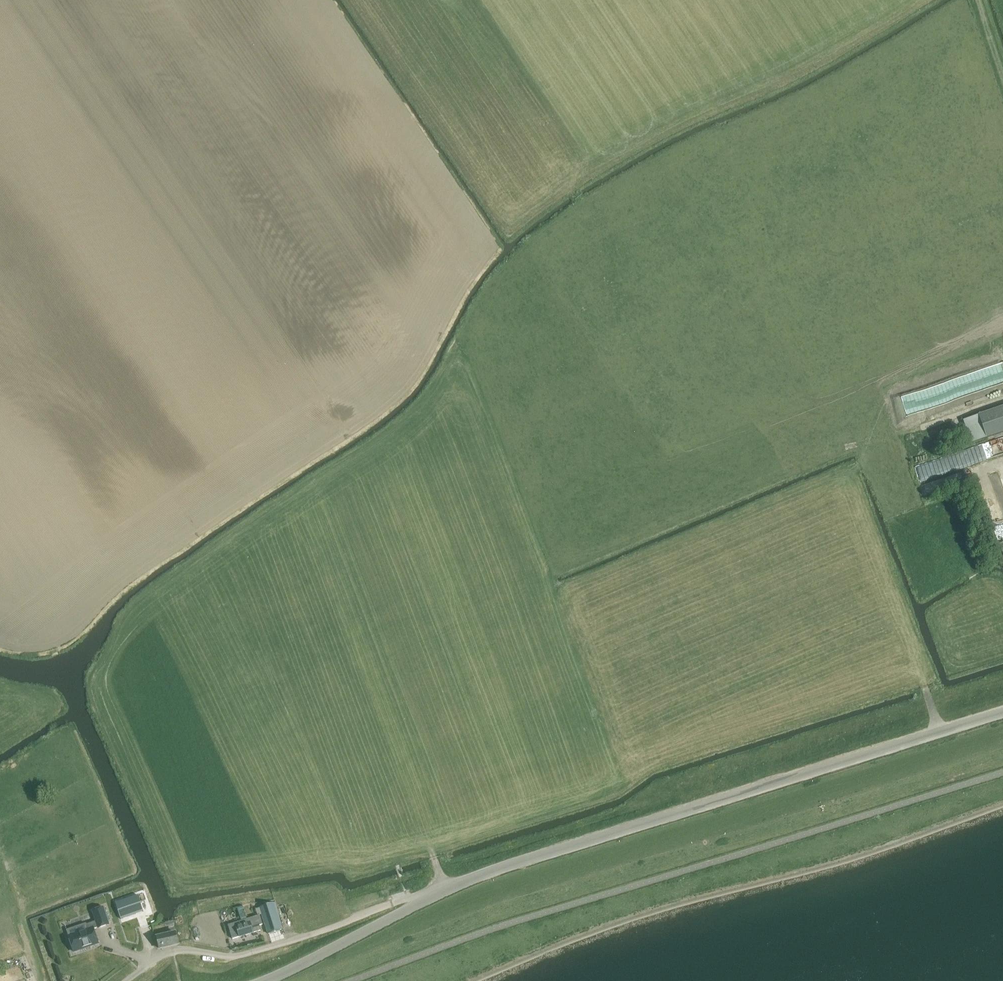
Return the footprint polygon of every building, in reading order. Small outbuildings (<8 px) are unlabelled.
[(963,422),(971,444),(1002,433),(1002,408),(963,422)] [(138,897),(115,904),(121,921),(144,913),(138,897)] [(280,931),(272,905),(259,909),(267,935),(280,931)] [(67,936),(73,953),(100,945),(95,929),(97,928),(98,930),(110,926),(104,907),(91,911),(95,922),(86,925),(87,930),(67,936)] [(228,926),(232,940),(242,937),(260,931),(259,927),(262,927),(260,921),(261,921),(260,916),(228,926)] [(158,937),(161,949),(180,944),(177,933),(158,937)]
